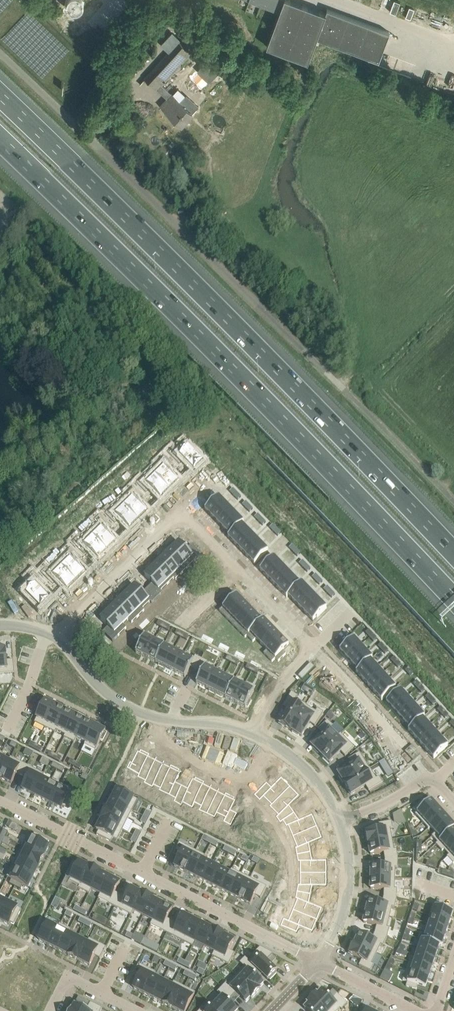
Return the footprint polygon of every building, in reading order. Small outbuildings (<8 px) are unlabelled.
[(279,12),(284,0),(248,0),(279,12)] [(395,13),(400,2),(395,0),(382,0),(380,7),(395,13)] [(154,25),(162,32),(174,20),(166,13),(154,25)] [(381,41),(385,30),(362,22),(358,33),(381,41)] [(392,33),(387,32),(383,41),(388,43),(392,33)] [(161,84),(184,60),(191,52),(179,41),(140,84),(140,85),(145,79),(169,100),(162,107),(181,125),(192,113),(161,84)] [(231,73),(213,55),(207,62),(225,79),(231,73)] [(241,87),(241,79),(229,79),(229,88),(241,87)] [(175,450),(170,455),(179,465),(184,460),(194,470),(203,461),(195,453),(196,451),(192,446),(190,448),(189,446),(180,455),(175,450)] [(163,467),(155,475),(170,490),(179,481),(169,471),(174,466),(164,456),(159,462),(163,467)] [(142,478),(136,483),(146,494),(151,489),(161,499),(170,490),(155,475),(147,483),(142,478)] [(132,497),(124,505),(139,520),(148,512),(138,502),(143,497),(133,487),(128,492),(132,497)] [(233,488),(229,492),(234,496),(238,493),(233,488)] [(219,496),(205,510),(212,517),(226,504),(219,496)] [(226,504),(212,517),(218,523),(232,510),(226,504)] [(111,509),(105,514),(115,524),(120,519),(130,529),(139,520),(124,505),(115,514),(111,509)] [(232,510),(218,523),(224,529),(238,516),(232,510)] [(258,514),(254,517),(259,522),(262,518),(258,514)] [(238,516),(224,529),(230,535),(228,537),(244,522),(238,516)] [(101,528),(93,536),(108,551),(117,542),(107,532),(112,527),(102,517),(96,523),(101,528)] [(244,522),(228,537),(235,544),(249,531),(242,524),(244,522)] [(277,528),(273,531),(277,536),(281,533),(277,528)] [(249,531),(235,544),(241,551),(255,537),(249,531)] [(79,539),(74,545),(84,554),(89,550),(99,560),(108,551),(93,536),(84,544),(79,539)] [(255,537),(241,551),(247,557),(261,543),(255,537)] [(176,542),(169,549),(188,568),(201,554),(192,545),(187,550),(179,542),(178,544),(176,542)] [(261,543),(247,557),(254,564),(268,551),(261,543)] [(292,545),(289,548),(293,553),(297,549),(292,545)] [(70,558),(62,566),(76,581),(85,573),(76,563),(80,558),(71,548),(65,553),(70,558)] [(171,551),(165,556),(182,573),(188,568),(169,549),(171,551)] [(165,556),(159,562),(176,579),(182,573),(165,556)] [(274,557),(260,570),(267,578),(281,564),(274,557)] [(152,566),(151,566),(168,583),(174,578),(176,580),(176,579),(159,562),(155,566),(153,567),(152,566)] [(281,564),(267,578),(273,584),(287,570),(281,564)] [(306,564),(302,567),(307,572),(310,569),(306,564)] [(48,570),(43,575),(53,585),(58,580),(67,590),(76,581),(62,566),(53,575),(48,570)] [(151,566),(145,573),(146,574),(145,576),(152,583),(148,588),(157,598),(162,593),(161,591),(168,583),(151,566)] [(287,570),(273,584),(279,590),(293,577),(287,570)] [(35,584),(26,593),(27,594),(26,596),(31,601),(32,599),(41,608),(50,599),(40,589),(45,584),(35,574),(30,579),(35,584)] [(293,577),(279,590),(286,597),(302,582),(301,582),(300,584),(293,577)] [(302,582),(286,597),(287,598),(288,596),(294,602),(308,588),(302,582)] [(132,585),(125,592),(144,611),(144,610),(142,608),(150,601),(151,603),(157,598),(148,588),(143,593),(135,585),(134,587),(132,585)] [(308,588),(294,602),(300,608),(313,594),(308,588)] [(331,590),(327,593),(331,598),(335,594),(331,590)] [(127,594),(121,599),(138,616),(144,611),(125,592),(127,594)] [(235,595),(219,611),(227,619),(244,602),(236,594),(235,595)] [(313,594),(300,608),(306,614),(319,600),(313,594)] [(121,599),(115,605),(132,622),(138,616),(121,599)] [(319,600),(306,614),(313,621),(327,608),(319,600)] [(244,602),(227,619),(233,625),(250,608),(244,602)] [(108,609),(107,609),(126,628),(123,625),(128,619),(132,623),(132,622),(115,605),(109,611),(108,609)] [(250,608),(233,625),(239,631),(256,614),(250,608)] [(107,609),(101,616),(102,617),(101,619),(108,627),(103,632),(113,641),(126,628),(107,609)] [(256,614),(239,631),(245,637),(264,619),(263,618),(262,620),(256,614)] [(264,619),(245,637),(247,636),(252,642),(270,625),(264,619)] [(270,625),(252,642),(253,642),(256,639),(262,644),(275,631),(270,625)] [(369,629),(365,632),(370,637),(373,634),(369,629)] [(275,631),(262,644),(267,650),(264,653),(264,654),(281,637),(275,631)] [(139,642),(135,649),(137,650),(136,652),(137,652),(146,657),(155,640),(146,635),(145,635),(141,643),(139,642)] [(281,637),(264,654),(272,662),(275,658),(278,661),(286,654),(283,651),(289,645),(281,637)] [(354,637),(340,650),(347,658),(361,645),(354,637)] [(155,640),(146,657),(156,662),(165,645),(165,644),(164,645),(155,640)] [(165,645),(156,662),(157,662),(159,663),(159,665),(165,668),(175,650),(165,645)] [(361,645),(347,658),(352,664),(367,651),(361,645)] [(0,649),(0,674),(14,673),(13,660),(7,660),(6,649),(0,649)] [(175,650),(165,668),(172,672),(173,670),(176,672),(184,655),(175,650)] [(367,651),(352,664),(358,670),(356,672),(372,657),(367,651)] [(184,655),(176,672),(185,677),(186,677),(191,667),(196,670),(202,658),(196,655),(194,659),(184,655)] [(372,657),(356,672),(363,680),(377,667),(371,659),(373,658),(372,657)] [(202,658),(196,670),(202,673),(197,683),(198,683),(207,688),(216,671),(206,666),(208,661),(202,658)] [(377,667),(363,680),(369,686),(383,673),(377,667)] [(409,667),(405,670),(410,675),(413,671),(409,667)] [(216,671),(207,688),(210,689),(209,690),(216,694),(225,675),(216,671)] [(383,673),(369,686),(374,692),(389,679),(383,673)] [(225,675),(216,694),(223,697),(223,696),(226,697),(226,698),(235,680),(225,675)] [(389,679),(374,692),(382,700),(396,687),(389,679)] [(235,680),(226,698),(227,698),(236,702),(245,685),(235,680)] [(413,682),(410,686),(414,691),(418,687),(413,682)] [(245,685),(236,702),(246,707),(245,707),(246,708),(255,690),(254,690),(245,685)] [(401,689),(386,702),(393,710),(408,697),(401,689)] [(289,709),(280,724),(290,730),(306,705),(296,699),(298,696),(292,692),(283,706),(289,709)] [(408,697),(393,710),(399,716),(413,703),(408,697)] [(41,709),(34,722),(45,727),(57,704),(56,704),(56,705),(52,703),(45,700),(45,702),(43,701),(39,708),(41,709)] [(413,703),(399,716),(405,722),(419,709),(413,703)] [(57,704),(45,727),(55,732),(66,710),(62,709),(63,708),(57,704)] [(306,705),(290,730),(291,730),(292,731),(292,732),(298,736),(299,735),(301,736),(310,723),(315,726),(324,712),(317,709),(316,711),(306,705)] [(419,709),(405,722),(410,728),(410,729),(423,717),(423,718),(425,716),(419,709)] [(66,710),(55,732),(55,733),(56,730),(65,735),(64,737),(76,714),(69,711),(69,712),(66,710)] [(76,714),(64,737),(74,742),(85,720),(82,719),(83,717),(76,714)] [(410,728),(408,730),(415,738),(430,725),(423,718),(423,717),(410,729),(410,728)] [(85,720),(74,742),(76,738),(85,743),(84,745),(85,745),(95,724),(89,721),(88,722),(85,720)] [(323,734),(312,745),(314,747),(313,748),(318,753),(319,752),(321,754),(341,734),(340,733),(339,735),(332,728),(331,727),(333,725),(327,720),(318,729),(323,734)] [(95,724),(85,745),(95,750),(101,739),(103,740),(106,733),(104,732),(105,730),(95,725),(96,724),(95,724)] [(430,725),(415,738),(421,744),(435,731),(430,725)] [(435,731),(421,744),(427,750),(441,738),(435,731)] [(341,734),(321,754),(329,763),(341,752),(345,756),(354,747),(341,734)] [(441,738),(427,750),(434,758),(448,746),(441,738)] [(130,760),(127,766),(139,772),(149,752),(140,748),(139,750),(137,749),(132,761),(130,760)] [(0,756),(0,778),(11,757),(8,761),(0,757),(2,753),(2,752),(0,756)] [(149,752),(139,772),(146,776),(155,758),(148,755),(149,753),(149,752)] [(352,765),(339,773),(340,775),(339,776),(343,783),(344,782),(345,783),(344,784),(345,784),(370,768),(369,768),(359,753),(349,759),(352,765)] [(11,757),(0,778),(11,783),(16,774),(21,777),(27,765),(11,757)] [(155,758),(146,776),(154,779),(163,762),(155,758)] [(163,762),(154,779),(161,783),(171,764),(170,766),(163,762)] [(171,764),(161,783),(171,788),(168,792),(175,796),(181,784),(175,781),(180,771),(178,770),(179,768),(171,764)] [(27,765),(21,777),(27,780),(22,789),(33,794),(43,773),(27,765)] [(370,768),(345,784),(351,795),(366,786),(369,791),(383,783),(379,777),(376,778),(370,768)] [(43,773),(33,794),(42,799),(50,782),(42,778),(44,774),(43,773)] [(181,784),(175,796),(182,799),(184,795),(194,800),(204,780),(195,776),(194,778),(192,777),(188,787),(181,784)] [(266,781),(256,791),(262,796),(267,792),(275,800),(290,785),(281,776),(271,786),(266,781)] [(204,780),(194,800),(201,804),(210,786),(203,783),(204,781),(204,780)] [(50,782),(42,799),(51,804),(59,787),(50,782)] [(290,785),(275,800),(283,808),(279,813),(282,819),(294,811),(289,804),(299,794),(290,785)] [(210,786),(201,804),(209,807),(217,790),(210,786)] [(59,787),(51,804),(62,809),(63,807),(69,810),(76,795),(59,787)] [(117,789),(111,800),(132,810),(138,800),(117,789)] [(217,790),(209,807),(216,811),(226,792),(226,791),(225,793),(217,790)] [(226,792),(216,811),(226,816),(223,820),(231,824),(237,812),(230,808),(235,799),(233,798),(234,796),(226,792)] [(422,802),(414,809),(425,821),(439,808),(431,799),(425,805),(422,802)] [(107,808),(106,809),(128,819),(132,810),(111,800),(107,808)] [(439,808),(425,821),(430,827),(444,814),(439,808)] [(106,809),(101,819),(123,830),(128,819),(106,809)] [(294,811),(282,819),(286,824),(292,822),(297,833),(317,825),(312,813),(299,818),(294,811)] [(444,814),(430,827),(436,833),(450,820),(444,814)] [(101,820),(96,830),(98,831),(97,835),(111,842),(113,838),(117,840),(123,830),(101,819),(101,820)] [(436,833),(441,839),(439,841),(440,841),(453,828),(453,825),(450,820),(436,833)] [(380,830),(366,832),(368,843),(392,839),(390,829),(393,828),(392,821),(379,823),(380,830)] [(302,844),(295,846),(297,853),(310,850),(308,842),(321,836),(317,825),(297,833),(302,844)] [(440,841),(445,848),(453,840),(453,828),(440,841)] [(27,835),(22,846),(44,857),(44,856),(49,846),(47,845),(49,840),(34,833),(32,838),(27,835)] [(392,839),(368,843),(368,844),(369,844),(371,854),(384,852),(385,859),(398,858),(396,849),(394,849),(392,839)] [(445,848),(451,854),(453,851),(453,840),(445,848)] [(179,842),(173,854),(179,857),(175,866),(185,871),(196,851),(179,842)] [(22,846),(17,856),(39,867),(44,857),(22,846)] [(310,850),(297,853),(298,860),(305,860),(305,871),(326,871),(326,859),(312,859),(310,850)] [(196,851),(185,871),(194,876),(205,855),(196,851)] [(205,855),(194,876),(203,881),(213,862),(212,862),(211,864),(203,860),(205,856),(205,855)] [(17,856),(12,866),(33,877),(38,867),(39,868),(39,867),(17,856)] [(371,866),(371,877),(395,878),(395,868),(398,868),(398,858),(385,859),(385,866),(371,866)] [(73,861),(65,876),(70,879),(69,881),(79,886),(78,888),(79,888),(90,866),(89,866),(89,867),(79,862),(78,864),(73,861)] [(213,862),(203,881),(212,885),(222,867),(213,862)] [(7,876),(8,877),(11,879),(28,887),(33,877),(12,866),(7,876)] [(90,866),(79,888),(89,893),(100,872),(90,866)] [(222,867),(212,885),(222,890),(232,869),(230,871),(222,867)] [(232,869),(222,890),(231,894),(241,874),(232,869)] [(298,883),(297,890),(310,893),(312,884),(326,884),(326,871),(305,871),(305,883),(298,883)] [(100,872),(89,893),(89,894),(91,889),(100,894),(98,898),(109,877),(100,872)] [(241,874),(231,894),(240,899),(250,878),(241,874)] [(109,877),(98,898),(115,907),(120,895),(115,892),(120,882),(109,877)] [(371,877),(371,889),(384,889),(384,896),(397,898),(397,889),(395,889),(395,878),(371,877)] [(250,878),(240,899),(250,904),(255,895),(261,898),(267,887),(250,878)] [(120,895),(115,907),(131,915),(142,893),(141,893),(131,888),(126,898),(120,895)] [(297,890),(295,897),(302,899),(297,910),(317,918),(322,907),(309,901),(310,893),(297,890)] [(142,893),(131,915),(133,911),(143,916),(152,898),(142,893)] [(369,900),(366,911),(390,917),(392,907),(394,907),(397,898),(384,896),(382,904),(369,900)] [(152,898),(143,916),(152,920),(150,925),(151,925),(161,903),(152,899),(152,898)] [(0,916),(0,920),(9,925),(10,922),(14,924),(21,909),(7,902),(0,916)] [(161,903),(151,925),(167,933),(173,921),(167,919),(172,909),(161,903)] [(433,905),(429,915),(450,922),(453,912),(433,905)] [(286,919),(284,926),(296,931),(299,925),(312,930),(317,918),(297,910),(293,921),(286,919)] [(366,911),(364,922),(377,925),(375,933),(387,937),(389,928),(387,927),(390,917),(366,911)] [(173,921),(167,933),(179,939),(183,941),(194,920),(183,914),(178,924),(173,921)] [(429,915),(427,923),(447,930),(450,922),(429,915)] [(37,932),(35,935),(40,937),(39,940),(49,945),(60,924),(60,923),(57,928),(43,920),(37,932)] [(194,920),(183,941),(193,946),(203,925),(194,920)] [(427,923),(424,931),(445,938),(447,930),(427,923)] [(60,924),(49,945),(59,950),(70,929),(60,924)] [(203,925),(193,946),(202,951),(204,947),(213,929),(203,925)] [(70,929),(59,950),(68,955),(77,938),(68,933),(70,929)] [(213,929),(204,947),(214,951),(212,956),(223,934),(213,929)] [(422,939),(421,940),(442,946),(445,938),(424,931),(424,932),(426,933),(424,940),(422,939)] [(354,943),(376,954),(381,944),(383,946),(387,937),(375,933),(372,939),(360,933),(355,943),(354,943)] [(223,934),(212,956),(229,964),(235,953),(229,950),(234,940),(224,935),(224,934),(223,934)] [(77,938),(68,955),(78,961),(90,939),(89,938),(87,943),(77,938)] [(90,939),(78,961),(79,961),(79,960),(89,965),(94,956),(100,958),(106,947),(90,939)] [(421,940),(419,947),(437,954),(440,946),(442,947),(442,946),(421,940)] [(354,943),(349,953),(362,959),(359,965),(371,971),(374,964),(372,963),(376,954),(354,943)] [(249,961),(249,962),(258,970),(268,980),(269,978),(270,979),(276,973),(275,972),(277,970),(266,960),(273,954),(260,947),(256,952),(257,953),(249,961)] [(419,947),(416,955),(434,961),(437,954),(419,947)] [(409,961),(409,962),(432,969),(434,961),(416,955),(414,963),(409,961)] [(244,967),(236,975),(256,994),(261,989),(259,988),(263,984),(253,974),(258,970),(249,962),(249,961),(245,957),(240,963),(244,967)] [(409,962),(406,970),(429,977),(432,969),(409,962)] [(139,963),(133,975),(138,978),(134,988),(144,993),(155,972),(139,963)] [(406,970),(403,981),(407,982),(406,986),(416,990),(418,985),(426,988),(429,977),(406,970)] [(155,972),(144,993),(154,998),(164,979),(154,974),(155,972)] [(226,983),(222,987),(232,997),(236,993),(246,1002),(250,998),(251,999),(256,994),(236,975),(228,984),(226,983)] [(164,979),(154,998),(163,1003),(174,982),(174,981),(172,986),(163,981),(164,979)] [(174,982),(163,1003),(173,1009),(184,987),(174,982)] [(173,1009),(174,1009),(174,1008),(179,1010),(185,1010),(195,992),(184,987),(173,1009)] [(212,1004),(213,1005),(220,1010),(238,1010),(228,1001),(232,997),(222,987),(217,992),(220,995),(212,1004)] [(312,998),(326,1010),(337,1010),(340,1008),(341,1010),(347,1003),(337,994),(332,999),(322,990),(318,994),(317,993),(312,998)] [(304,1008),(307,1010),(326,1010),(312,998),(307,1003),(308,1004),(304,1008)] [(70,1010),(101,1010),(102,1008),(90,1002),(86,1010),(74,1004),(72,1009),(71,1009),(70,1010)]
